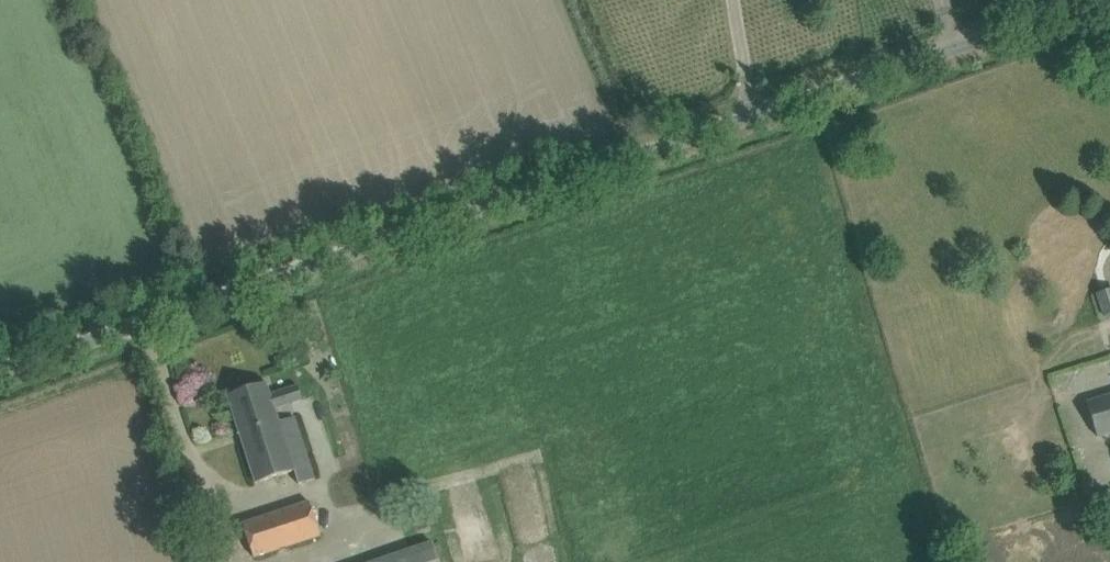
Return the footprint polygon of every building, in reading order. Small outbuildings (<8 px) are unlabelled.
[(1096,294),(1103,316),(1109,314),(1109,290),(1096,294)] [(271,395),(267,383),(227,396),(234,417),(240,435),(255,484),(294,471),(298,485),(314,480),(294,417),(280,422),(275,408),(302,400),(298,386),(271,395)] [(1109,434),(1109,398),(1086,404),(1097,438),(1109,434)] [(255,558),(321,536),(310,502),(244,524),(255,558)] [(432,541),(373,561),(439,561),(432,541)]
